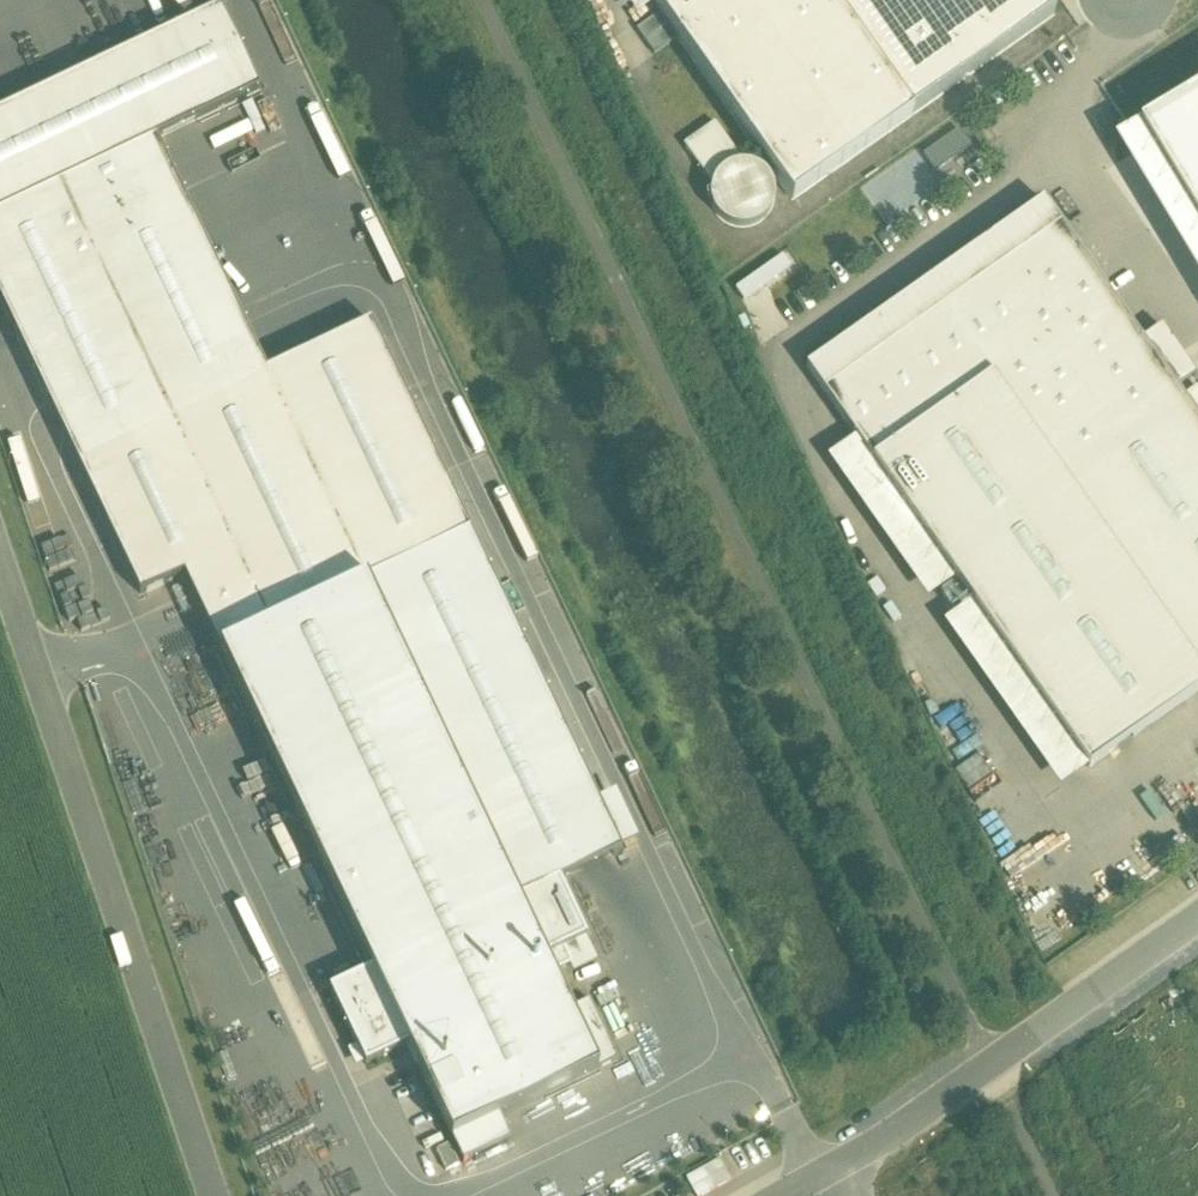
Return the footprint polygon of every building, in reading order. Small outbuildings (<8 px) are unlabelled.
[(798,210),(1060,26),(1041,0),(650,0),(798,210)] [(184,580),(370,979),(329,998),(361,1067),(400,1049),(443,1142),(618,1060),(592,1006),(563,1019),(536,961),(578,942),(549,880),(611,851),(368,331),(265,379),(151,136),(254,88),(219,15),(0,117),(0,298),(141,600),(184,580)] [(681,146),(736,233),(776,208),(722,120),(681,146)] [(936,174),(972,147),(959,130),(923,157),(936,174)] [(1044,203),(807,369),(1090,770),(1197,694),(1197,420),(1178,392),(1197,378),(1163,328),(1143,343),(1044,203)] [(767,258),(730,274),(742,301),(798,276),(788,255),(769,263),(767,258)]
